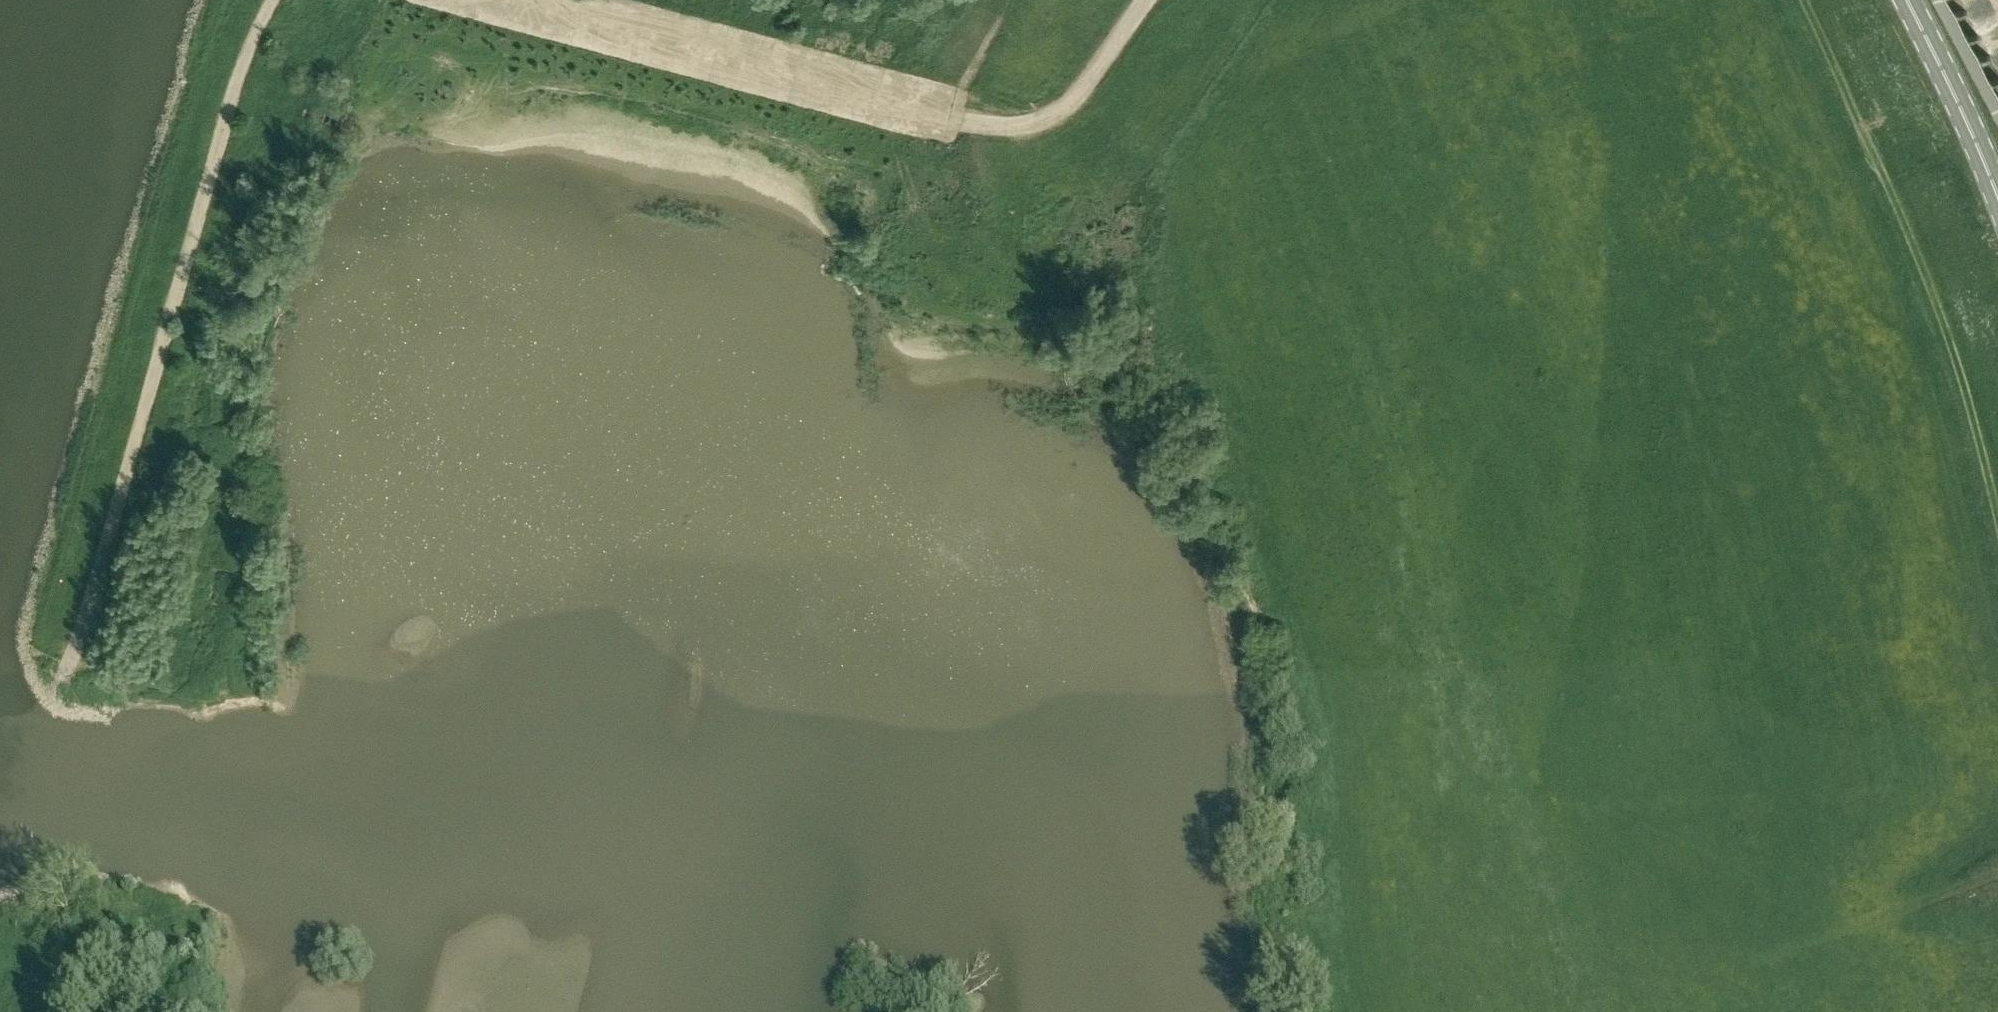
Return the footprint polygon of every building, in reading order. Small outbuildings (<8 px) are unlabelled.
[(1997,96),(1997,0),(1948,0),(1997,96)]
